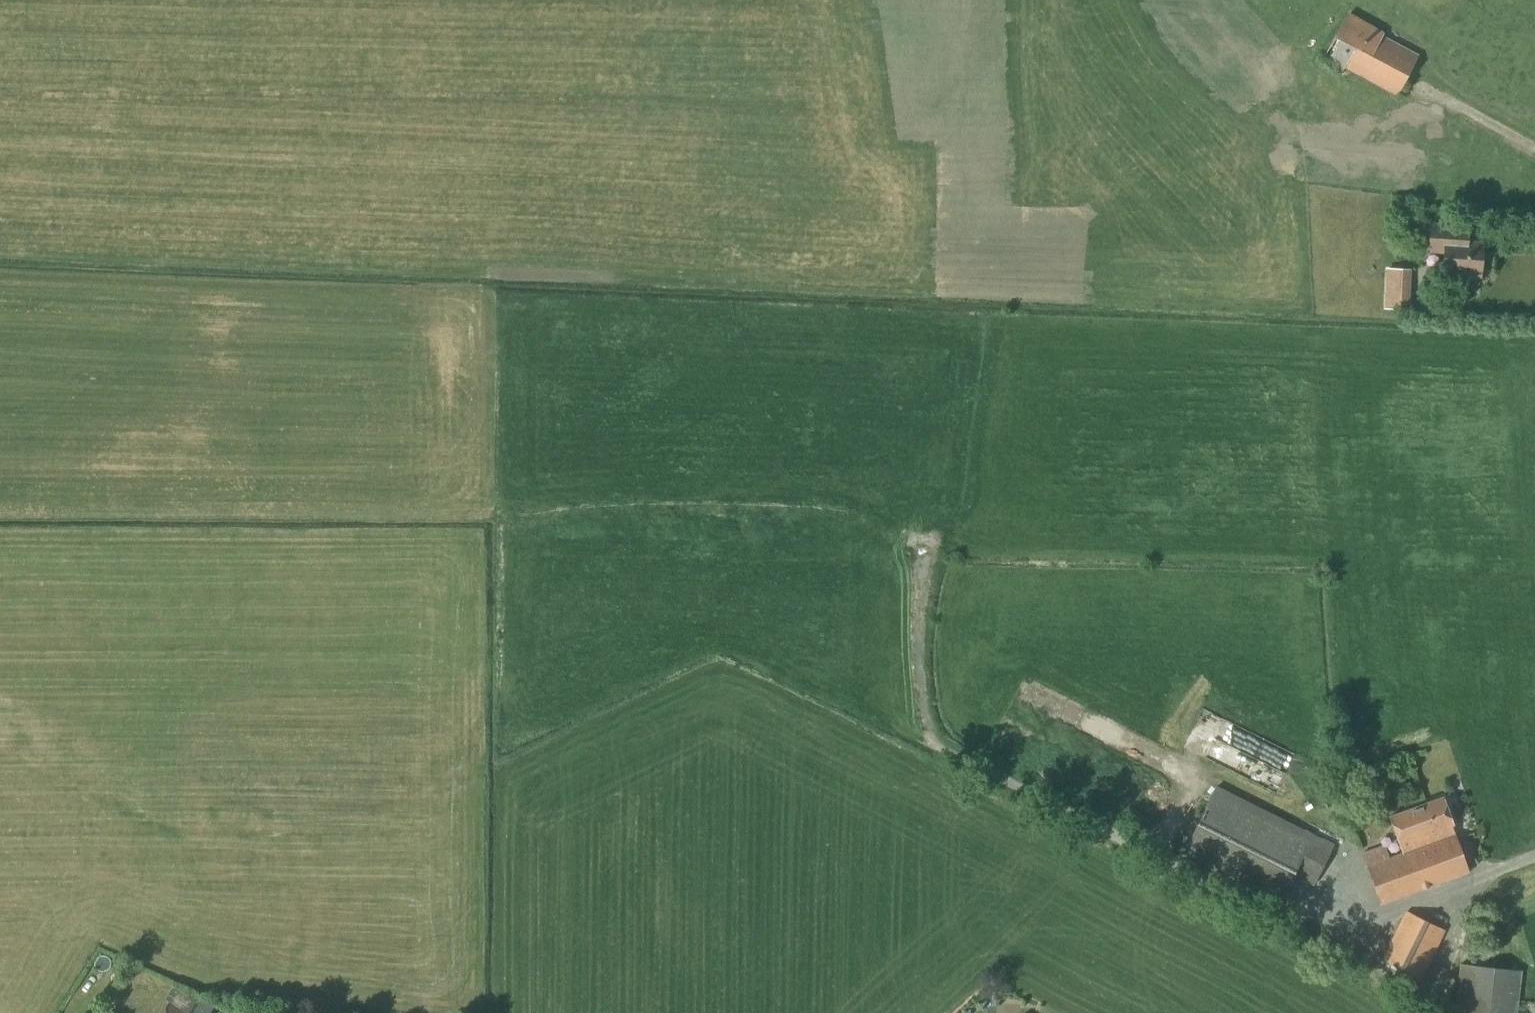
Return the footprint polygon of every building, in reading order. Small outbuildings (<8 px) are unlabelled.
[(1330,55),(1405,90),(1425,47),(1350,13),(1330,55)] [(1480,277),(1482,244),(1468,243),(1470,225),(1429,222),(1427,252),(1444,253),(1442,274),(1480,277)] [(1408,308),(1410,268),(1386,267),(1384,307),(1408,308)] [(1313,886),(1334,845),(1216,787),(1178,860),(1276,910),(1293,875),(1313,886)] [(1455,836),(1442,799),(1390,817),(1403,854),(1388,859),(1384,847),(1363,854),(1381,904),(1468,873),(1455,836)] [(1421,980),(1445,931),(1406,911),(1382,960),(1421,980)] [(1522,971),(1459,964),(1454,1012),(1517,1012),(1522,971)] [(180,1010),(188,996),(177,988),(162,1012),(186,1012),(180,1010)]
